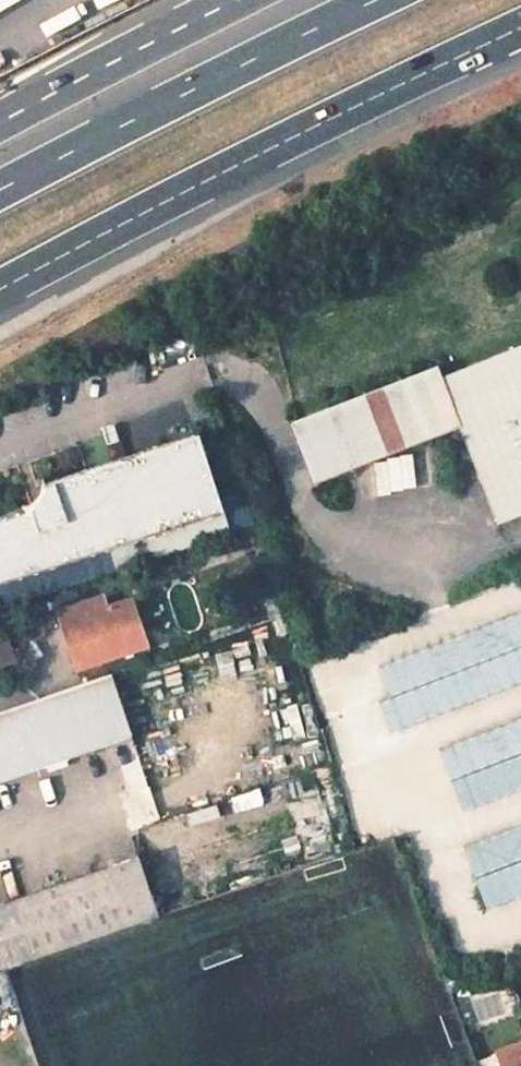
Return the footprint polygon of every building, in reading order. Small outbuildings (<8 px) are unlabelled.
[(19,0),(0,0),(0,11),(19,0)] [(439,376),(458,426),(496,523),(520,514),(520,345),(439,376)] [(439,376),(435,365),(288,422),(313,483),(458,426),(439,376)] [(227,533),(194,433),(40,482),(47,504),(0,519),(0,606),(227,533)] [(284,613),(277,592),(263,597),(270,618),(284,613)] [(85,613),(106,606),(103,596),(83,603),(85,613)] [(83,603),(59,611),(78,667),(145,645),(130,599),(106,606),(85,613),(83,603)] [(374,657),(395,721),(520,680),(520,609),(374,657)] [(12,660),(0,623),(0,664),(12,660)] [(128,735),(107,674),(0,711),(0,779),(128,735)] [(435,739),(458,811),(520,792),(520,712),(435,739)] [(520,852),(520,825),(446,848),(454,873),(520,852)] [(137,857),(0,904),(0,969),(2,969),(11,966),(157,916),(137,857)] [(0,969),(0,993),(9,989),(2,969),(0,969)]
